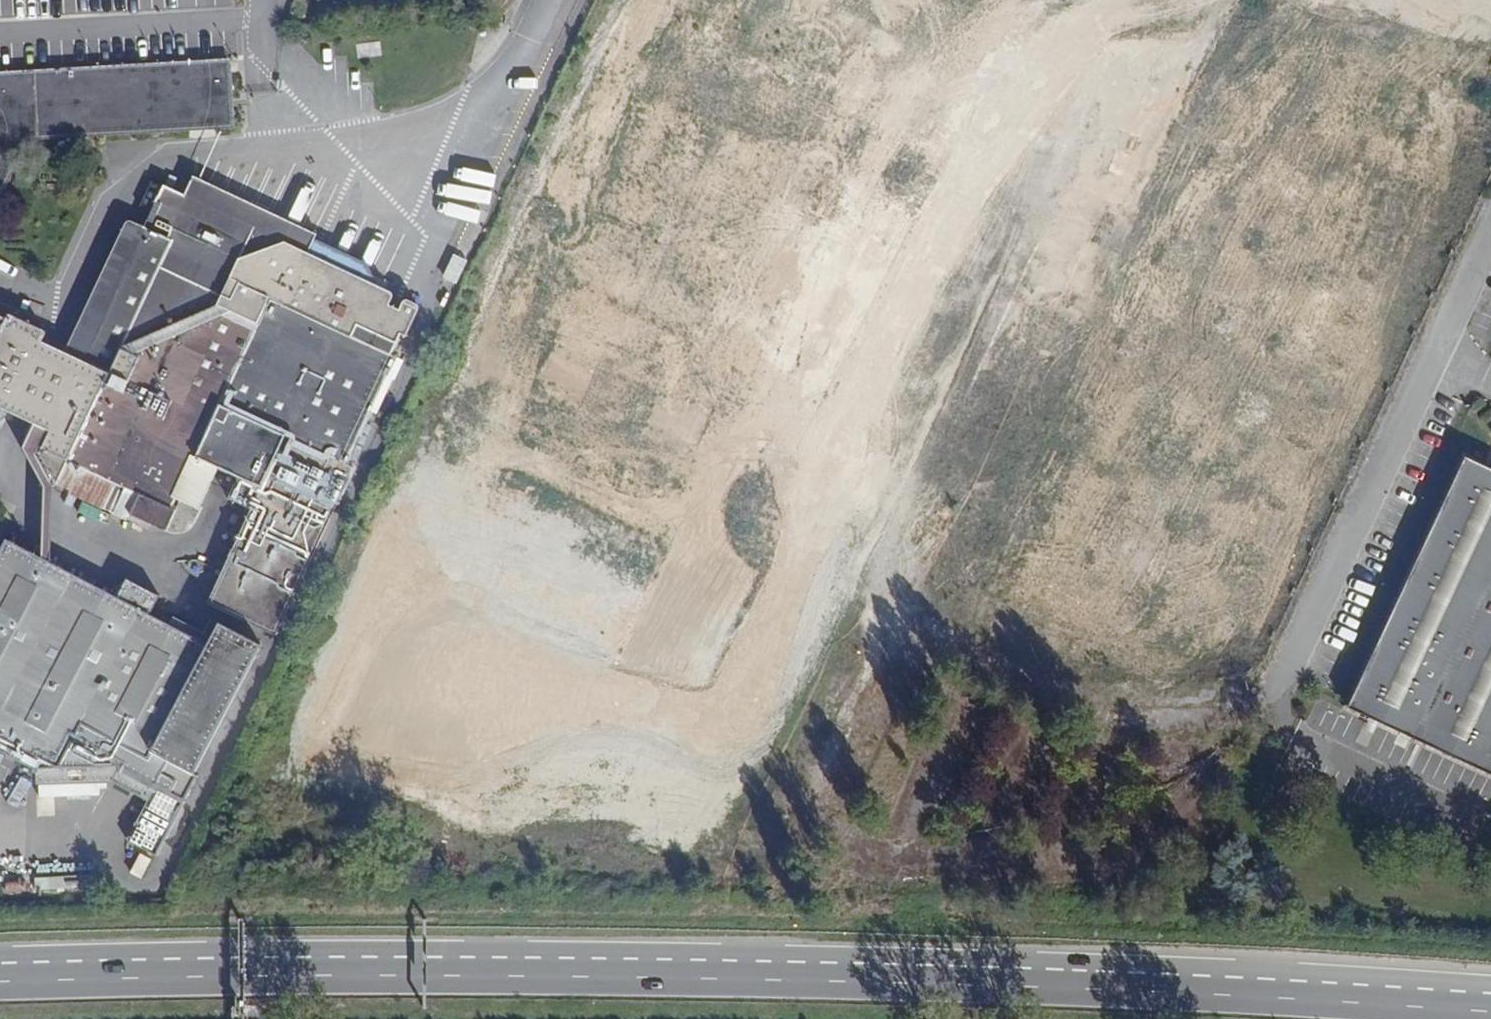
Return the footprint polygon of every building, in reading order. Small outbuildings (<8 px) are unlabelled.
[(30,137),(234,123),(230,61),(0,75),(0,203),(30,137)] [(263,491),(209,608),(277,640),(356,471),(349,468),(400,359),(395,356),(404,336),(409,338),(423,312),(407,304),(403,312),(393,307),(396,300),(309,258),(320,234),(208,180),(207,182),(194,175),(183,197),(162,187),(148,219),(157,224),(154,230),(144,226),(143,228),(127,220),(65,351),(31,422),(24,441),(42,449),(40,454),(56,485),(69,492),(68,495),(104,511),(105,510),(119,516),(130,492),(139,496),(131,516),(166,534),(178,512),(173,510),(177,502),(199,511),(219,470),(263,491)] [(444,279),(456,283),(465,261),(453,256),(444,279)] [(11,415),(12,414),(38,358),(37,357),(44,341),(49,330),(13,314),(10,318),(0,313),(0,410),(11,415)] [(12,414),(31,422),(65,351),(44,341),(37,357),(38,358),(12,414)] [(1348,708),(1490,775),(1490,470),(1466,458),(1348,708)] [(7,541),(0,555),(0,792),(21,803),(22,802),(106,794),(141,814),(171,830),(187,800),(184,797),(262,649),(219,626),(205,651),(149,619),(158,602),(130,586),(120,603),(7,541)] [(129,873),(141,878),(151,857),(138,851),(129,873)]
